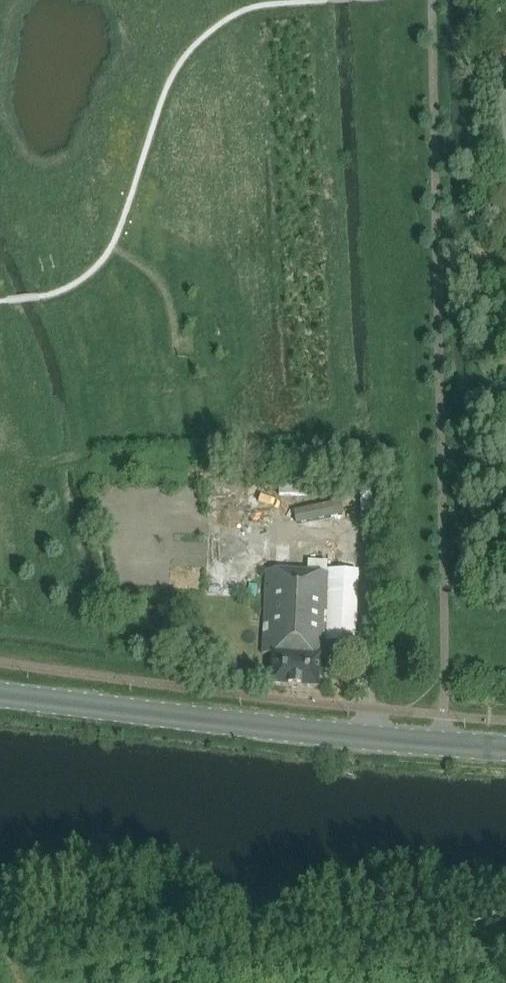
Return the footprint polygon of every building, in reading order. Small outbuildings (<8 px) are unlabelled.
[(273,654),(272,685),(318,687),(320,658),(327,659),(328,641),(331,574),(266,570),(260,654),(273,654)] [(331,570),(331,574),(328,641),(353,642),(356,571),(331,570)]
